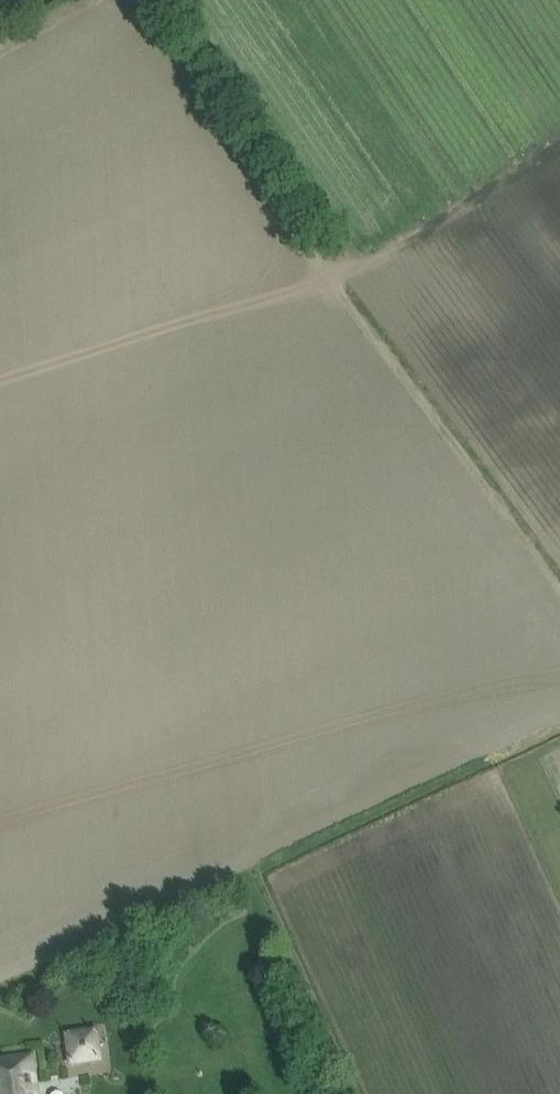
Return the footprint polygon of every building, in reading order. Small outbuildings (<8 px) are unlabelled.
[(25,0),(0,0),(0,15),(25,0)] [(94,1029),(66,1033),(71,1061),(98,1057),(94,1029)] [(0,1068),(0,1093),(32,1093),(31,1087),(36,1086),(31,1056),(2,1060),(3,1067),(0,1068)]
